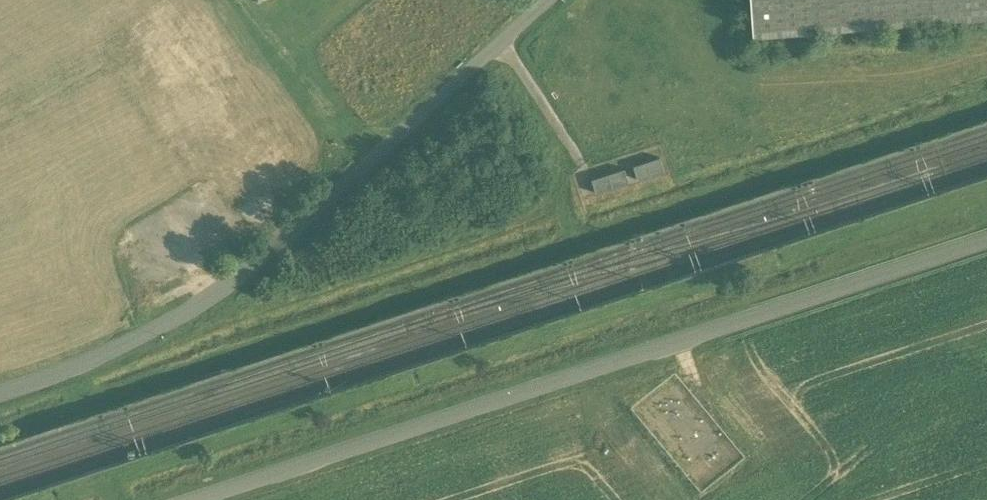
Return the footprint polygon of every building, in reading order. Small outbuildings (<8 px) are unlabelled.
[(659,156),(633,165),(637,179),(664,170),(659,156)] [(624,168),(591,178),(596,192),(628,182),(624,168)]
